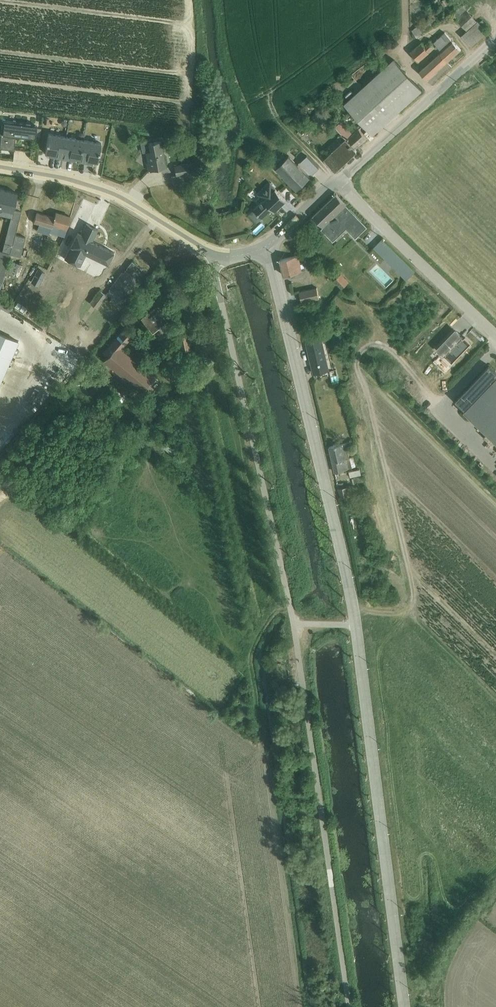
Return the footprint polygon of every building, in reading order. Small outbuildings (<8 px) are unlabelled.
[(463,4),(451,14),(456,20),(457,19),(467,30),(462,35),(471,46),(487,32),(463,4)] [(434,14),(411,30),(417,37),(439,21),(434,14)] [(421,42),(411,51),(419,62),(435,48),(439,53),(419,71),(432,85),(452,67),(448,62),(461,49),(445,32),(434,42),(437,45),(435,47),(429,41),(424,46),(421,42)] [(362,87),(391,118),(422,90),(394,59),(362,87)] [(391,118),(362,87),(344,104),(373,135),(391,118)] [(320,109),(312,116),(315,120),(313,122),(316,126),(319,124),(320,125),(331,114),(326,109),(323,113),(320,109)] [(3,119),(1,137),(16,138),(16,135),(35,137),(36,125),(15,123),(15,121),(3,119)] [(335,127),(346,138),(347,138),(356,148),(368,138),(357,126),(351,132),(342,121),(335,127)] [(305,132),(301,136),(309,144),(312,141),(309,138),(310,138),(305,132)] [(62,159),(66,136),(49,133),(45,153),(49,154),(49,157),(62,159)] [(66,136),(62,159),(75,161),(76,158),(79,159),(83,139),(66,136)] [(357,151),(346,138),(324,158),(334,168),(338,169),(346,161),(351,156),(357,151)] [(83,139),(79,159),(79,162),(93,164),(93,161),(98,162),(101,142),(83,139)] [(150,151),(146,152),(148,162),(146,163),(148,171),(150,170),(166,167),(161,141),(148,143),(150,151)] [(33,142),(30,158),(36,159),(39,144),(38,143),(33,142)] [(302,169),(298,165),(289,155),(276,168),(297,190),(310,177),(302,169)] [(301,162),(305,166),(313,174),(319,168),(307,155),(301,162)] [(176,176),(171,177),(172,180),(172,183),(197,179),(194,162),(174,166),(176,176)] [(265,200),(254,210),(262,218),(272,208),(275,211),(286,200),(270,183),(259,194),(265,200)] [(14,235),(20,211),(13,210),(17,192),(0,189),(0,215),(10,217),(2,250),(9,252),(14,235)] [(336,194),(313,216),(323,227),(321,229),(333,241),(346,229),(355,238),(368,226),(347,204),(336,194)] [(254,210),(249,214),(257,222),(261,218),(256,212),(254,210)] [(37,212),(33,223),(51,228),(50,232),(65,236),(70,217),(56,213),(54,218),(44,215),(37,212)] [(76,232),(64,258),(82,267),(88,256),(107,266),(115,250),(93,240),(98,229),(86,223),(81,234),(76,232)] [(14,235),(9,252),(10,252),(9,253),(20,256),(25,238),(14,235)] [(382,239),(374,247),(407,280),(415,271),(382,239)] [(9,253),(0,250),(0,283),(9,253)] [(296,256),(281,260),(284,275),(303,271),(299,255),(296,256)] [(10,261),(6,272),(11,274),(15,263),(10,261)] [(132,262),(108,294),(120,303),(144,271),(132,262)] [(341,273),(334,280),(341,289),(349,281),(341,273)] [(317,287),(299,292),(302,303),(320,299),(317,287)] [(99,290),(89,303),(98,309),(107,296),(99,290)] [(156,306),(141,318),(161,342),(171,334),(169,331),(174,328),(156,306)] [(125,328),(103,354),(107,357),(103,361),(150,402),(164,385),(122,349),(134,335),(125,328)] [(437,358),(434,362),(445,373),(455,363),(454,362),(472,343),(465,336),(464,338),(462,336),(456,330),(437,350),(444,357),(442,359),(439,356),(437,358)] [(18,340),(0,332),(0,384),(18,340)] [(187,334),(175,336),(178,351),(184,349),(187,367),(194,366),(187,334)] [(322,338),(306,342),(313,373),(330,369),(322,338)] [(456,401),(465,409),(464,411),(495,442),(495,372),(489,366),(456,401)] [(337,370),(330,371),(332,384),(339,383),(337,370)] [(168,440),(162,447),(171,455),(177,448),(168,440)] [(352,468),(350,458),(347,444),(330,447),(335,472),(352,468)] [(352,485),(339,488),(341,498),(354,495),(352,485)]
